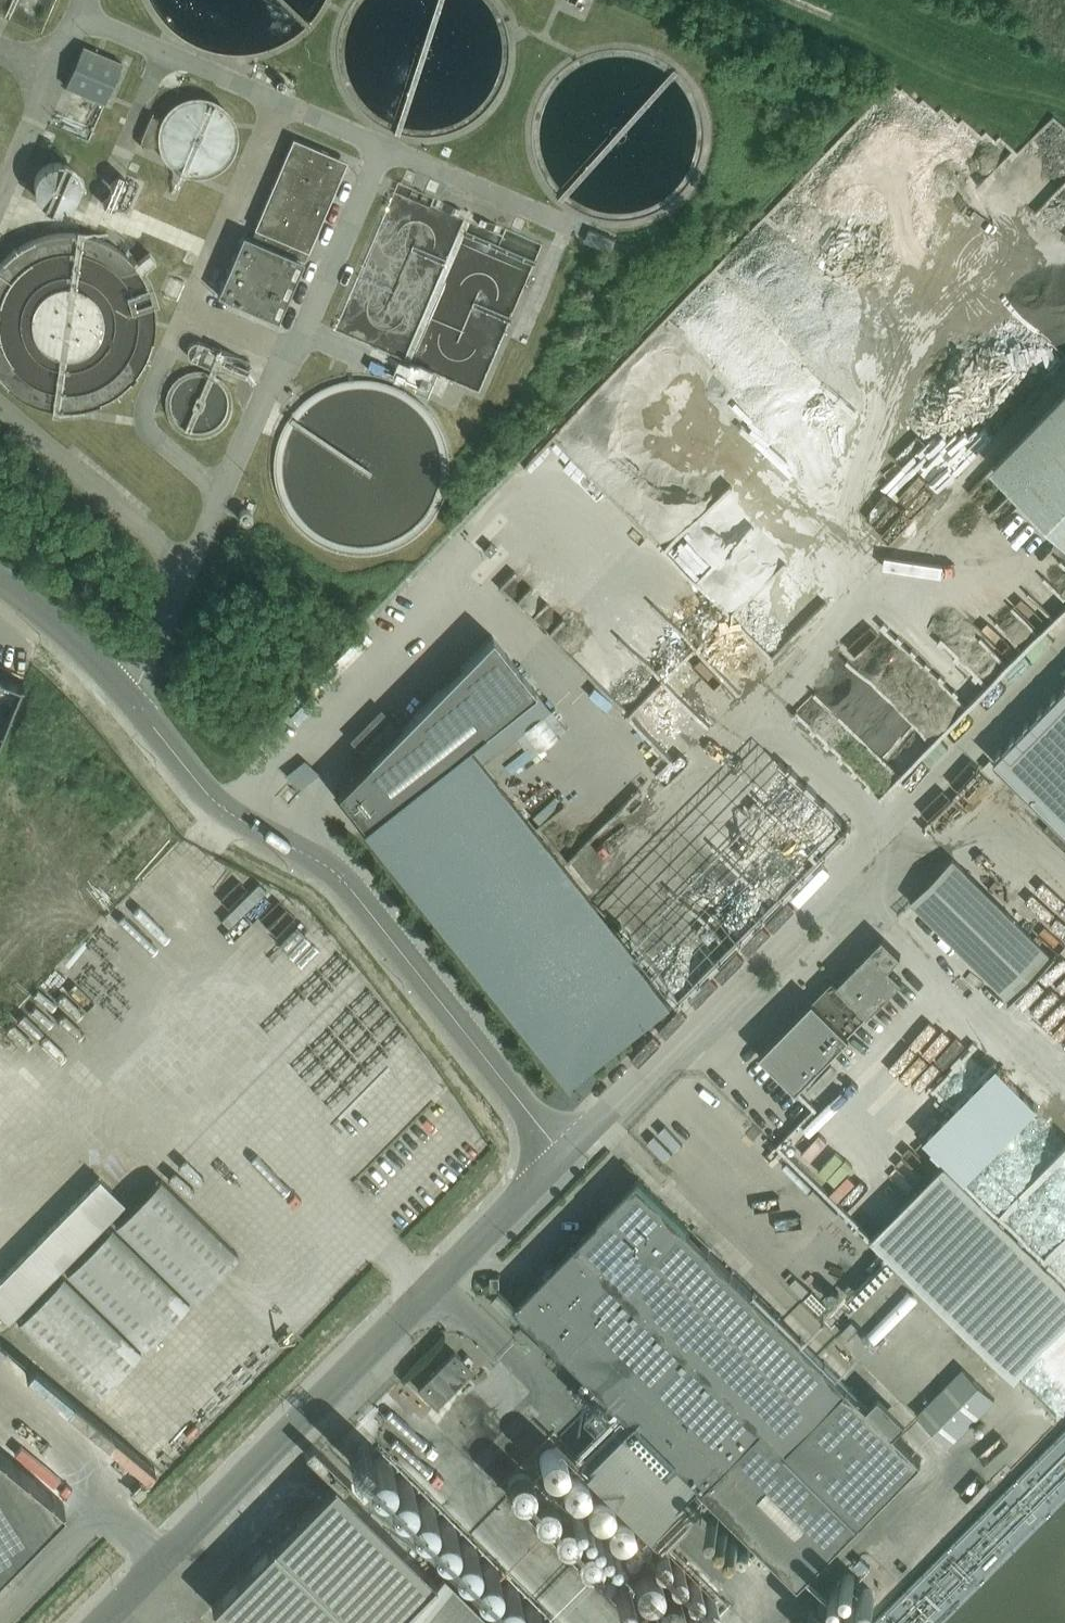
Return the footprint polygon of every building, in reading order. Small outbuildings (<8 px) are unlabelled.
[(66,90),(103,106),(120,66),(83,50),(66,90)] [(932,96),(887,145),(911,168),(923,155),(935,167),(953,148),(948,144),(970,121),(951,104),(946,109),(932,96)] [(195,142),(221,141),(218,97),(192,99),(195,142)] [(291,145),(278,175),(251,238),(243,234),(217,295),(270,317),(296,257),(304,260),(346,161),(293,138),(290,145),(291,145)] [(986,164),(995,151),(975,138),(966,151),(986,164)] [(205,203),(211,190),(181,176),(174,189),(205,203)] [(938,223),(911,197),(904,204),(931,230),(938,223)] [(184,203),(179,217),(201,226),(206,212),(184,203)] [(735,239),(717,255),(738,278),(755,262),(735,239)] [(995,465),(1018,488),(1016,490),(1021,495),(1023,492),(1039,508),(1037,510),(1042,515),(1044,513),(1058,527),(1056,529),(1061,533),(1063,531),(1064,533),(1064,393),(995,465)] [(337,792),(364,826),(534,690),(491,636),(337,792)] [(174,660),(181,663),(184,655),(177,652),(174,660)] [(853,687),(833,706),(849,724),(869,705),(853,687)] [(994,760),(1064,830),(1064,688),(994,760)] [(850,724),(857,732),(876,715),(869,707),(850,724)] [(891,725),(881,735),(901,756),(911,746),(891,725)] [(289,758),(318,784),(334,766),(306,740),(289,758)] [(465,746),(363,827),(514,1016),(569,1082),(671,1001),(616,935),(465,746)] [(888,746),(867,752),(872,771),(893,765),(888,746)] [(793,818),(813,798),(798,782),(777,802),(793,818)] [(919,828),(911,835),(926,852),(934,844),(919,828)] [(952,860),(911,902),(1012,1000),(1053,958),(952,860)] [(826,995),(828,997),(855,1023),(857,1025),(901,980),(888,967),(900,955),(882,937),(826,995)] [(342,1000),(360,983),(351,975),(334,991),(342,1000)] [(814,1001),(762,1054),(796,1087),(848,1034),(846,1032),(855,1023),(828,997),(823,1002),(819,998),(815,1002),(814,1001)] [(0,1276),(0,1313),(8,1320),(124,1202),(98,1177),(0,1276)] [(192,1301),(238,1255),(160,1178),(114,1225),(192,1301)] [(868,1405),(849,1386),(638,1179),(514,1305),(797,1584),(920,1460),(893,1433),(905,1421),(878,1394),(868,1405)] [(143,1351),(189,1305),(111,1229),(65,1274),(143,1351)] [(490,1290),(499,1290),(499,1277),(490,1277),(490,1290)] [(95,1400),(140,1355),(61,1278),(16,1323),(95,1400)] [(454,1352),(417,1389),(435,1407),(472,1370),(454,1352)] [(382,1406),(404,1400),(395,1366),(373,1372),(382,1406)] [(480,1397),(486,1388),(468,1378),(463,1386),(480,1397)] [(97,1400),(114,1416),(133,1396),(115,1380),(97,1400)] [(158,1460),(183,1434),(168,1420),(143,1446),(158,1460)] [(89,1448),(136,1492),(156,1471),(109,1427),(89,1448)] [(918,1478),(940,1502),(971,1474),(949,1450),(918,1478)] [(0,1451),(0,1567),(64,1503),(0,1451)] [(333,1482),(211,1606),(228,1622),(393,1622),(435,1580),(333,1482)] [(567,1617),(545,1594),(543,1589),(535,1581),(528,1584),(522,1569),(513,1560),(507,1562),(501,1548),(493,1539),(485,1542),(478,1524),(471,1517),(463,1520),(455,1502),(450,1497),(441,1501),(435,1486),(432,1483),(421,1488),(413,1495),(426,1508),(428,1513),(412,1497),(427,1536),(514,1622),(570,1622),(567,1617)] [(585,1554),(591,1570),(608,1564),(589,1511),(562,1521),(575,1558),(585,1554)] [(398,1622),(481,1622),(439,1581),(398,1622)] [(645,1622),(696,1622),(697,1603),(645,1602),(645,1622)]
